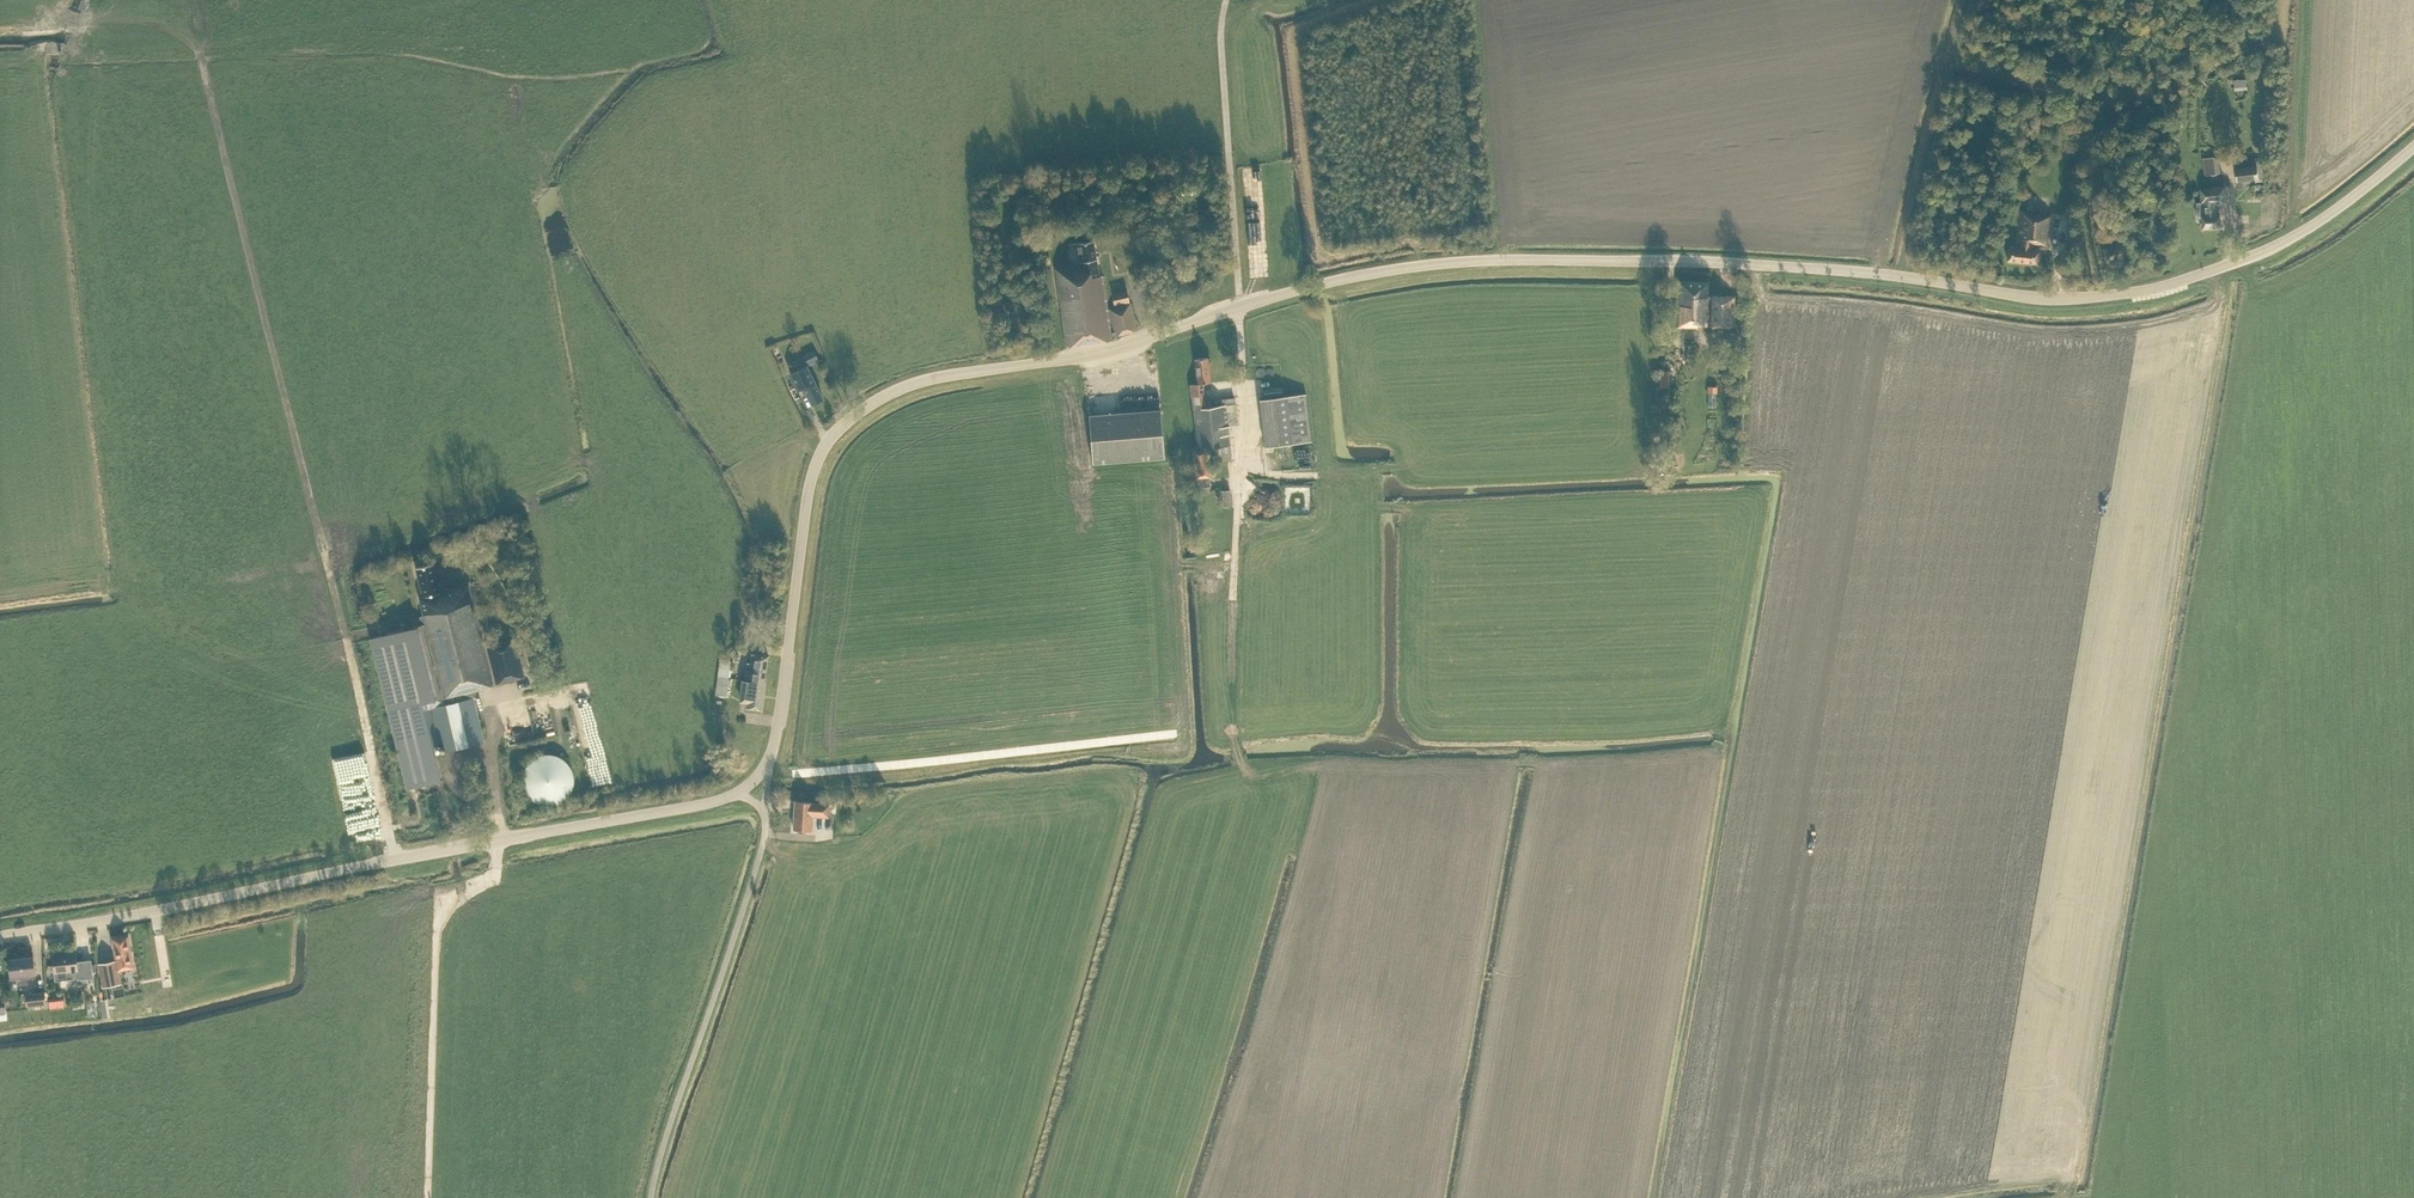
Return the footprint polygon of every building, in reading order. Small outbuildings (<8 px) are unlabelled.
[(2235,91),(2247,90),(2246,79),(2234,80),(2235,91)] [(2104,115),(2103,127),(2113,127),(2114,115),(2104,115)] [(2204,175),(2215,174),(2214,157),(2202,158),(2204,175)] [(2234,160),(2237,189),(2243,189),(2242,182),(2255,180),(2256,182),(2264,181),(2262,162),(2256,162),(2255,157),(2234,160)] [(2196,212),(2204,211),(2204,215),(2202,216),(2203,229),(2221,227),(2219,214),(2217,214),(2216,206),(2227,204),(2225,187),(2200,190),(2201,202),(2197,203),(2196,212)] [(2040,251),(2032,250),(2033,243),(2045,245),(2049,217),(2031,214),(2031,215),(2020,214),(2017,242),(2021,242),(2020,249),(2009,247),(2007,261),(2039,264),(2040,251)] [(1077,243),(1081,266),(1056,270),(1067,347),(1112,341),(1111,337),(1136,329),(1130,304),(1109,310),(1115,332),(1111,333),(1102,276),(1099,276),(1093,241),(1077,243)] [(1674,305),(1673,327),(1697,328),(1697,326),(1724,326),(1724,341),(1732,341),(1733,298),(1707,297),(1708,282),(1678,282),(1677,293),(1677,305),(1674,305)] [(1114,305),(1129,302),(1127,291),(1112,295),(1114,305)] [(810,366),(818,362),(813,351),(805,355),(810,366)] [(1203,383),(1210,382),(1207,358),(1194,359),(1197,384),(1195,384),(1196,396),(1191,396),(1197,450),(1205,449),(1206,455),(1216,453),(1217,462),(1231,460),(1227,426),(1238,425),(1234,398),(1206,402),(1203,383)] [(803,388),(811,404),(822,399),(814,382),(806,366),(790,374),(796,388),(803,385),(804,387),(803,388)] [(1283,396),(1282,387),(1262,389),(1263,398),(1283,396)] [(1716,393),(1708,393),(1707,407),(1715,407),(1716,393)] [(1265,447),(1311,441),(1305,394),(1259,399),(1265,447)] [(1092,463),(1164,458),(1160,410),(1089,416),(1092,463)] [(1209,477),(1206,455),(1205,449),(1197,450),(1192,451),(1196,479),(1197,488),(1210,486),(1209,477)] [(1221,491),(1223,507),(1232,506),(1229,490),(1221,491)] [(411,811),(441,804),(427,749),(439,746),(441,753),(484,742),(472,690),(493,685),(486,658),(468,585),(445,591),(445,592),(440,593),(432,563),(416,568),(424,597),(419,598),(423,615),(420,616),(422,625),(369,638),(411,811)] [(515,638),(485,646),(495,685),(524,677),(515,638)] [(768,656),(751,654),(749,670),(745,669),(744,681),(748,681),(764,683),(768,656)] [(720,659),(718,677),(728,678),(730,661),(720,659)] [(729,687),(730,680),(728,680),(728,678),(718,677),(716,694),(726,696),(727,686),(729,687)] [(764,683),(748,681),(744,708),(761,710),(764,683)] [(733,707),(734,698),(717,696),(716,705),(733,707)] [(551,756),(547,755),(542,756),(538,757),(534,759),(530,761),(527,764),(525,768),(523,772),(522,776),(521,781),(522,785),(523,789),(525,793),(527,797),(530,800),(534,803),(538,804),(542,806),(547,806),(551,806),(555,804),(559,803),(563,800),(566,797),(569,793),(570,789),(572,785),(572,781),(572,776),(570,772),(569,768),(566,764),(563,761),(559,759),(555,757),(551,756)] [(830,804),(795,802),(793,829),(811,831),(812,814),(829,815),(830,804)] [(118,970),(134,968),(128,936),(112,938),(116,962),(99,965),(103,986),(120,983),(118,970)] [(76,952),(52,955),(55,981),(78,978),(78,979),(93,978),(91,961),(77,962),(76,952)] [(11,979),(18,978),(19,984),(28,983),(27,977),(35,976),(33,957),(8,960),(11,979)] [(46,1004),(45,992),(25,994),(26,1006),(46,1004)] [(64,1007),(63,997),(48,998),(50,1009),(64,1007)]
